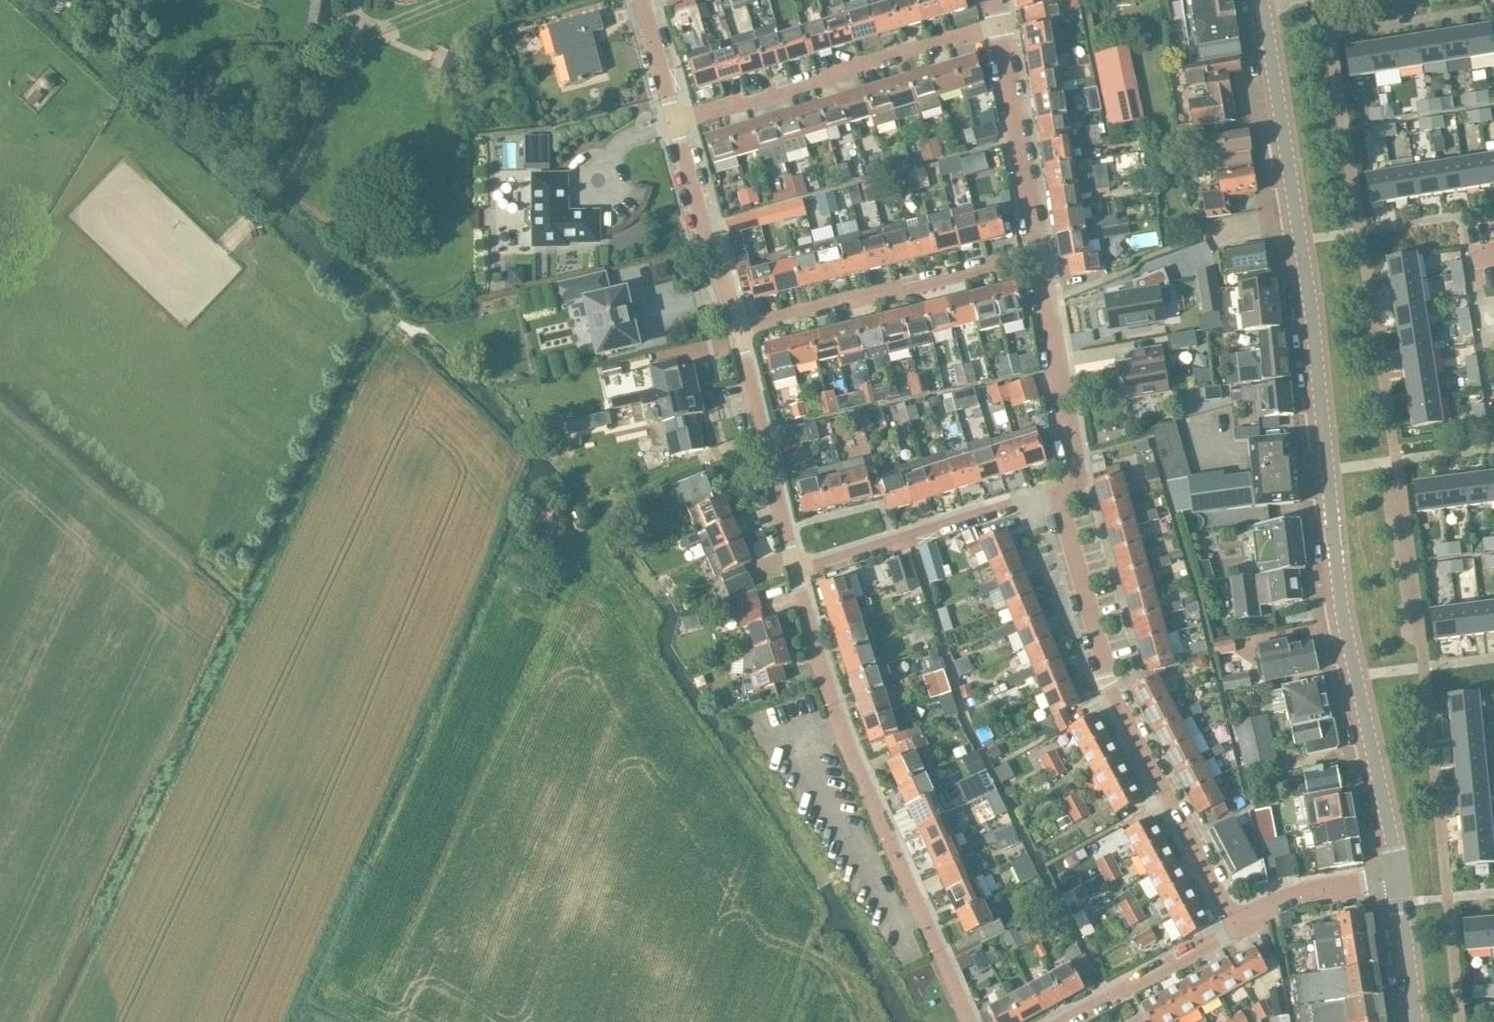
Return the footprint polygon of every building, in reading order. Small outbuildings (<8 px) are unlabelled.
[(746,0),(730,0),(733,11),(748,6),(746,0)] [(870,11),(866,0),(844,7),(847,17),(855,44),(878,37),(870,11)] [(891,0),(879,0),(881,7),(870,11),(878,37),(900,30),(891,0)] [(915,0),(891,0),(900,30),(922,24),(915,0)] [(922,24),(945,17),(940,0),(915,0),(922,24)] [(945,17),(968,10),(965,0),(940,0),(945,17)] [(1020,11),(1024,10),(1047,5),(1046,0),(1017,0),(1020,11)] [(1232,0),(1188,0),(1182,1),(1185,19),(1212,14),(1213,20),(1235,16),(1232,0)] [(1063,27),(1061,14),(1079,11),(1077,1),(1048,6),(1047,5),(1024,10),(1027,28),(1022,28),(1026,52),(1055,48),(1054,47),(1051,29),(1063,27)] [(705,32),(695,2),(672,8),(674,15),(669,17),(673,33),(679,53),(687,51),(682,30),(680,25),(682,21),(688,19),(692,21),(696,35),(700,50),(686,53),(697,91),(720,84),(710,47),(709,47),(705,32)] [(707,3),(698,6),(702,20),(711,18),(707,3)] [(603,30),(599,13),(548,27),(556,57),(563,55),(571,85),(586,81),(585,78),(603,73),(593,33),(603,30)] [(1235,16),(1213,20),(1212,14),(1185,19),(1189,44),(1238,37),(1235,16)] [(855,44),(847,17),(825,24),(833,50),(855,44)] [(833,50),(825,24),(802,31),(810,57),(833,50)] [(780,37),(776,27),(755,33),(766,70),(788,64),(780,37)] [(1493,55),(1489,28),(1465,32),(1469,59),(1493,55)] [(810,57),(802,31),(780,37),(788,64),(810,57)] [(1469,59),(1465,32),(1441,35),(1445,63),(1469,59)] [(766,70),(755,33),(732,40),(743,77),(766,70)] [(1445,63),(1441,35),(1417,39),(1421,67),(1445,63)] [(1130,49),(1127,37),(1094,45),(1096,55),(1096,56),(1111,127),(1146,119),(1132,48),(1130,49)] [(1241,59),(1238,37),(1189,44),(1192,67),(1239,59),(1241,59)] [(1421,67),(1417,39),(1393,43),(1398,70),(1421,67)] [(743,77),(732,40),(735,51),(723,54),(720,44),(710,47),(720,84),(743,77)] [(1398,70),(1393,43),(1370,47),(1374,74),(1398,70)] [(1056,58),(1067,56),(1065,45),(1054,47),(1055,48),(1026,52),(1030,76),(1059,71),(1056,58)] [(1374,74),(1370,47),(1345,51),(1350,78),(1374,74)] [(984,84),(976,58),(953,65),(961,91),(984,84)] [(1229,73),(1241,71),(1239,59),(1192,67),(1185,68),(1188,89),(1209,86),(1208,76),(1229,73)] [(961,91),(953,65),(931,71),(939,98),(961,91)] [(939,98),(931,71),(908,78),(919,115),(942,108),(939,98)] [(1063,94),(1059,71),(1030,76),(1034,99),(1063,94)] [(1209,86),(1211,100),(1190,103),(1194,128),(1236,121),(1229,73),(1208,76),(1209,86)] [(919,115),(908,78),(886,85),(897,122),(919,115)] [(1095,88),(1093,79),(1075,83),(1076,91),(1095,88)] [(897,122),(886,85),(864,92),(875,128),(897,122)] [(1076,91),(1078,100),(1096,97),(1095,88),(1076,91)] [(875,128),(864,92),(841,98),(848,125),(871,118),(874,129),(875,128)] [(1478,105),(1490,104),(1488,92),(1476,94),(1478,105)] [(1073,100),(1068,101),(1067,93),(1063,94),(1034,99),(1038,122),(1075,115),(1073,100)] [(1478,105),(1476,94),(1463,96),(1465,107),(1478,105)] [(848,125),(841,98),(819,105),(830,142),(840,139),(836,128),(848,125)] [(1430,113),(1443,111),(1441,100),(1429,101),(1430,113)] [(1430,113),(1429,101),(1416,103),(1418,115),(1430,113)] [(830,142),(819,105),(797,112),(805,138),(826,132),(829,142),(830,142)] [(1382,120),(1395,119),(1393,107),(1380,109),(1382,120)] [(1382,120),(1380,109),(1368,110),(1370,122),(1382,120)] [(1480,125),(1493,123),(1491,111),(1479,113),(1480,125)] [(805,138),(797,112),(774,119),(785,155),(807,149),(804,138),(805,138)] [(1480,125),(1479,113),(1466,115),(1468,126),(1480,125)] [(1082,138),(1082,137),(1081,137),(1077,118),(1076,118),(1075,115),(1038,122),(1042,145),(1082,138)] [(1432,131),(1444,129),(1443,118),(1430,120),(1432,131)] [(785,155),(774,119),(752,125),(763,162),(785,155)] [(1432,131),(1430,120),(1418,121),(1419,133),(1432,131)] [(976,143),(998,136),(994,124),(973,130),(976,143)] [(763,162),(752,125),(729,132),(737,158),(759,152),(762,162),(763,162)] [(1099,135),(1098,126),(1085,128),(1087,137),(1099,135)] [(1384,139),(1397,137),(1395,126),(1383,128),(1384,139)] [(1384,139),(1383,128),(1370,129),(1372,141),(1384,139)] [(976,143),(973,130),(965,132),(969,145),(976,143)] [(737,158),(729,132),(706,139),(714,165),(737,158)] [(1251,165),(1249,153),(1250,153),(1247,134),(1209,139),(1213,170),(1251,165)] [(1087,137),(1088,146),(1101,145),(1099,135),(1087,137)] [(549,138),(523,138),(523,160),(549,160),(549,138)] [(1086,161),(1082,138),(1042,145),(1045,168),(1086,161)] [(932,161),(942,158),(937,140),(927,142),(932,161)] [(932,161),(927,142),(918,145),(923,163),(932,161)] [(887,171),(896,168),(892,153),(883,155),(887,171)] [(887,171),(883,155),(874,158),(879,173),(887,171)] [(972,157),(960,160),(963,172),(965,177),(976,174),(972,157)] [(1485,159),(1489,187),(1493,186),(1493,157),(1485,159)] [(960,158),(950,161),(952,167),(954,174),(963,172),(960,160),(960,158)] [(1489,187),(1485,159),(1461,163),(1465,190),(1489,187)] [(1108,181),(1106,167),(1088,170),(1086,161),(1045,168),(1049,191),(1108,181)] [(1465,190),(1461,163),(1437,166),(1442,194),(1465,190)] [(842,181),(851,178),(847,165),(838,167),(842,181)] [(1442,194),(1437,166),(1413,170),(1418,198),(1442,194)] [(842,181),(838,167),(828,170),(832,183),(842,181)] [(1255,194),(1251,168),(1220,173),(1222,189),(1204,191),(1208,219),(1231,216),(1228,198),(1255,194)] [(925,169),(914,172),(920,191),(930,188),(925,169)] [(1418,198),(1413,170),(1389,174),(1394,202),(1418,198)] [(914,172),(905,174),(911,194),(920,191),(914,172)] [(1394,202),(1389,174),(1365,178),(1369,205),(1394,202)] [(566,213),(566,176),(533,176),(533,210),(529,210),(525,213),(525,224),(529,227),(533,227),(533,247),(567,246),(567,243),(598,243),(598,213),(566,213)] [(807,195),(802,176),(793,179),(798,197),(807,195)] [(798,197),(793,179),(784,181),(789,200),(798,197)] [(1092,192),(1109,189),(1108,181),(1049,191),(1053,214),(1080,209),(1078,196),(1092,194),(1092,192)] [(876,203),(885,201),(880,183),(871,185),(876,203)] [(876,203),(871,185),(863,187),(868,205),(876,203)] [(759,202),(755,189),(746,191),(750,205),(759,202)] [(750,205),(746,191),(737,194),(741,207),(750,205)] [(840,213),(835,195),(826,197),(831,215),(840,213)] [(831,215),(826,197),(817,199),(822,217),(831,215)] [(781,210),(782,213),(785,227),(786,229),(795,226),(790,207),(781,210)] [(1118,226),(1116,218),(1083,223),(1080,209),(1053,214),(1057,237),(1097,230),(1109,228),(1118,226)] [(952,222),(949,211),(927,217),(937,256),(959,250),(952,222)] [(1005,238),(998,211),(976,217),(983,244),(1005,238)] [(785,227),(782,213),(772,216),(775,230),(785,227)] [(760,228),(756,215),(726,223),(729,235),(760,228)] [(937,256),(927,217),(916,220),(919,231),(907,234),(914,261),(937,256)] [(983,244),(976,217),(952,222),(959,250),(983,244)] [(907,234),(906,234),(904,224),(882,230),(892,267),(914,261),(907,234)] [(1097,230),(1057,237),(1061,261),(1070,260),(1073,279),(1104,274),(1098,240),(1110,238),(1109,228),(1097,230)] [(892,267),(882,230),(859,235),(861,245),(869,273),(892,267)] [(859,235),(837,240),(847,278),(869,273),(861,245),(859,235)] [(847,278),(837,240),(814,246),(823,284),(847,278)] [(1264,254),(1262,245),(1218,251),(1222,278),(1226,277),(1266,271),(1269,265),(1268,259),(1264,254)] [(823,284),(814,246),(791,252),(794,263),(801,290),(823,284)] [(1420,281),(1416,257),(1387,261),(1391,286),(1420,281)] [(1463,274),(1461,262),(1450,264),(1452,276),(1463,274)] [(801,290),(794,263),(771,268),(778,296),(801,290)] [(751,273),(749,264),(736,268),(743,296),(753,294),(754,302),(778,296),(771,268),(751,273)] [(524,285),(524,269),(507,269),(507,285),(524,285)] [(1164,322),(1160,300),(1169,299),(1167,285),(1169,284),(1168,284),(1163,270),(1133,283),(1133,285),(1125,286),(1126,296),(1105,299),(1107,310),(1103,311),(1105,325),(1109,324),(1110,331),(1128,328),(1129,332),(1146,329),(1146,325),(1164,322)] [(1278,306),(1275,283),(1272,284),(1270,276),(1266,272),(1266,271),(1226,277),(1227,289),(1239,288),(1242,310),(1278,306)] [(1213,272),(1197,274),(1204,315),(1220,312),(1213,272)] [(1465,286),(1463,274),(1452,276),(1454,288),(1465,286)] [(604,275),(556,286),(561,307),(586,301),(599,356),(638,347),(633,326),(634,326),(630,312),(625,292),(609,296),(608,294),(609,293),(604,275)] [(1423,305),(1420,281),(1391,286),(1395,309),(1423,305)] [(1015,285),(993,291),(999,318),(998,318),(1001,327),(1024,321),(1022,312),(1015,285)] [(993,291),(969,297),(976,324),(978,333),(1001,327),(998,318),(999,318),(993,291)] [(976,324),(969,297),(947,303),(953,330),(976,324)] [(953,330),(947,303),(925,308),(934,345),(932,335),(953,330)] [(1427,329),(1423,305),(1395,309),(1398,333),(1427,329)] [(1281,327),(1278,306),(1242,310),(1245,332),(1281,327)] [(934,345),(925,308),(901,314),(910,351),(934,345)] [(1471,321),(1469,310),(1457,311),(1459,323),(1471,321)] [(910,351),(901,314),(878,320),(887,356),(888,355),(888,357),(910,351)] [(887,356),(878,320),(856,326),(865,363),(866,363),(866,361),(876,359),(887,356)] [(1459,323),(1461,335),(1472,333),(1471,321),(1459,323)] [(865,363),(856,326),(833,331),(840,358),(852,355),(855,366),(865,363)] [(1431,352),(1427,329),(1398,333),(1402,357),(1431,352)] [(840,358),(833,331),(810,337),(817,364),(840,358)] [(1194,332),(1166,337),(1169,352),(1197,348),(1194,332)] [(1263,381),(1289,379),(1285,333),(1260,336),(1261,354),(1229,357),(1229,353),(1220,354),(1222,371),(1228,370),(1229,384),(1263,381)] [(817,364),(810,337),(788,343),(795,370),(817,364)] [(795,370),(788,343),(764,349),(771,376),(795,370)] [(1167,393),(1160,351),(1132,356),(1133,365),(1116,367),(1122,401),(1167,393)] [(1434,376),(1431,352),(1402,357),(1406,380),(1434,376)] [(1023,369),(1019,355),(1010,358),(1013,371),(1023,369)] [(1478,369),(1476,357),(1465,359),(1466,371),(1478,369)] [(1013,371),(1010,358),(1000,360),(1004,373),(1013,371)] [(698,392),(692,369),(679,372),(677,361),(649,368),(655,392),(640,396),(642,404),(642,406),(698,392)] [(620,365),(602,369),(604,377),(622,373),(620,365)] [(969,386),(978,383),(973,365),(964,367),(969,386)] [(969,386),(964,367),(955,370),(960,388),(969,386)] [(1466,371),(1468,383),(1480,381),(1478,369),(1466,371)] [(495,389),(514,385),(511,375),(493,379),(495,389)] [(922,396),(932,393),(928,375),(918,377),(922,396)] [(1438,400),(1434,376),(1406,380),(1409,404),(1438,400)] [(922,396),(918,377),(908,379),(910,388),(896,391),(898,400),(912,397),(912,398),(922,396)] [(1039,401),(1032,380),(1008,387),(999,390),(1004,404),(1013,401),(1015,408),(1039,401)] [(1293,415),(1290,383),(1257,386),(1258,402),(1264,401),(1265,418),(1293,415)] [(875,404),(873,395),(871,385),(861,388),(865,407),(875,404)] [(1219,388),(1205,389),(1206,402),(1220,400),(1219,388)] [(1004,404),(999,390),(990,393),(995,407),(1004,404)] [(898,400),(896,391),(886,393),(886,392),(873,395),(875,404),(884,402),(884,403),(898,400)] [(703,415),(698,392),(642,406),(644,414),(660,410),(665,428),(677,425),(679,432),(665,435),(671,458),(704,450),(696,417),(703,415)] [(830,414),(839,412),(835,394),(826,396),(830,414)] [(628,395),(610,399),(613,413),(631,408),(630,407),(628,397),(628,395)] [(830,414),(826,396),(817,398),(821,417),(830,414)] [(958,413),(967,410),(963,397),(954,400),(958,413)] [(939,398),(928,402),(931,411),(942,408),(939,398)] [(949,416),(958,413),(954,400),(945,403),(949,416)] [(1442,424),(1438,400),(1409,404),(1413,428),(1442,424)] [(790,408),(793,422),(807,419),(804,405),(790,408)] [(1483,405),(1472,407),(1474,419),(1485,417),(1483,405)] [(913,424),(921,421),(917,407),(908,410),(913,424)] [(904,427),(913,424),(908,410),(899,413),(904,427)] [(609,413),(589,418),(592,430),(612,426),(609,413)] [(866,432),(875,430),(871,416),(862,419),(866,432)] [(866,432),(862,419),(852,422),(856,435),(866,432)] [(810,443),(818,441),(814,423),(805,425),(810,443)] [(1191,481),(1175,423),(1152,430),(1157,447),(1168,484),(1188,481),(1191,481)] [(810,443),(805,425),(778,432),(782,446),(800,441),(801,445),(810,443)] [(1260,440),(1259,428),(1235,430),(1237,442),(1260,440)] [(1038,437),(1035,429),(1013,436),(1024,471),(1046,464),(1038,437)] [(1013,436),(1012,434),(990,441),(1002,478),(1024,471),(1013,436)] [(1290,456),(1289,440),(1250,443),(1256,509),(1300,504),(1295,455),(1290,456)] [(1002,478),(990,441),(989,441),(993,451),(971,458),(979,485),(1002,478)] [(1134,458),(1136,464),(1154,459),(1150,442),(1131,448),(1131,446),(1125,448),(1128,460),(1134,458)] [(971,458),(967,445),(955,448),(956,452),(945,455),(957,492),(979,485),(971,458)] [(957,492),(945,455),(948,465),(926,472),(935,499),(957,492)] [(878,478),(875,467),(865,469),(863,459),(839,464),(842,477),(850,505),(884,497),(882,487),(880,482),(879,482),(878,478)] [(926,472),(925,472),(922,462),(901,469),(912,506),(935,499),(926,472)] [(1155,464),(1143,468),(1147,482),(1159,478),(1155,464)] [(1129,501),(1119,468),(1107,471),(1110,481),(1096,486),(1102,509),(1129,501)] [(912,506),(901,469),(899,469),(900,472),(889,475),(889,479),(880,482),(882,487),(884,497),(890,513),(912,506)] [(827,511),(817,474),(816,471),(792,477),(794,490),(797,490),(803,516),(827,511)] [(842,477),(829,481),(827,472),(817,474),(827,511),(850,505),(842,477)] [(715,502),(705,476),(673,488),(674,489),(662,493),(665,500),(676,496),(681,507),(685,505),(693,523),(691,524),(696,535),(682,541),(686,550),(709,540),(706,533),(732,522),(723,498),(715,502)] [(1255,508),(1250,477),(1224,481),(1224,476),(1191,481),(1188,481),(1195,513),(1232,507),(1234,511),(1255,508)] [(1491,504),(1487,476),(1464,479),(1467,507),(1491,504)] [(1467,507),(1464,479),(1440,482),(1444,510),(1467,507)] [(1195,513),(1188,481),(1168,484),(1177,515),(1195,513)] [(1444,510),(1440,482),(1415,485),(1419,514),(1444,510)] [(536,514),(526,535),(547,545),(556,525),(551,522),(557,508),(543,501),(537,515),(536,514)] [(1129,501),(1102,509),(1108,531),(1135,524),(1136,528),(1147,525),(1145,516),(1134,519),(1129,501)] [(1157,513),(1145,516),(1147,525),(1159,521),(1157,513)] [(1298,572),(1305,571),(1299,521),(1254,526),(1255,535),(1252,535),(1253,539),(1254,539),(1257,564),(1256,564),(1256,568),(1259,567),(1260,576),(1298,571),(1298,572)] [(741,543),(732,522),(706,533),(709,540),(715,553),(706,556),(706,557),(741,543)] [(1136,528),(1135,524),(1108,531),(1114,553),(1141,546),(1136,528)] [(1016,554),(1006,532),(980,543),(980,544),(967,549),(971,558),(984,552),(989,565),(1016,554)] [(1483,540),(1485,552),(1493,551),(1493,539),(1483,540)] [(1450,555),(1462,554),(1460,542),(1448,543),(1450,555)] [(751,565),(741,543),(706,557),(716,579),(721,577),(724,583),(729,598),(721,602),(722,604),(754,593),(753,590),(744,568),(751,565)] [(1437,557),(1450,555),(1448,543),(1436,545),(1437,557)] [(944,581),(934,546),(920,551),(930,585),(931,585),(944,581)] [(1141,546),(1114,553),(1121,576),(1147,568),(1148,572),(1160,569),(1158,561),(1146,564),(1141,546)] [(919,582),(912,554),(886,563),(895,590),(919,582)] [(1025,576),(1016,554),(989,565),(997,583),(999,587),(1025,576)] [(1169,558),(1158,561),(1160,569),(1171,566),(1171,565),(1169,558)] [(1452,574),(1464,572),(1463,561),(1451,562),(1452,574)] [(1452,574),(1451,562),(1439,564),(1440,575),(1452,574)] [(1147,568),(1121,576),(1127,598),(1153,591),(1148,572),(1147,568)] [(1302,601),(1298,572),(1298,571),(1260,576),(1231,580),(1237,621),(1259,618),(1258,608),(1302,601)] [(997,583),(984,589),(987,597),(1000,591),(1008,609),(1034,598),(1025,576),(999,587),(997,583)] [(863,600),(856,577),(848,579),(821,588),(828,611),(855,602),(863,600)] [(895,590),(897,597),(921,590),(919,582),(895,590)] [(984,589),(971,594),(975,602),(987,597),(984,589)] [(1153,591),(1127,598),(1133,620),(1160,613),(1161,617),(1172,614),(1170,606),(1159,609),(1153,591)] [(763,623),(754,593),(722,604),(728,622),(737,620),(741,630),(748,628),(755,652),(782,643),(774,619),(763,623)] [(1043,619),(1034,598),(1008,609),(1015,626),(1017,630),(1043,619)] [(859,613),(869,610),(866,599),(863,600),(855,602),(828,611),(835,633),(862,624),(859,613)] [(1182,602),(1170,606),(1172,614),(1184,611),(1182,602)] [(1479,605),(1483,635),(1493,634),(1493,603),(1479,605)] [(1194,604),(1185,606),(1188,616),(1197,614),(1194,604)] [(1483,635),(1479,605),(1456,609),(1460,638),(1483,635)] [(1460,638),(1456,609),(1431,612),(1435,641),(1460,638)] [(1166,635),(1161,617),(1160,613),(1133,620),(1139,643),(1166,635)] [(934,627),(932,618),(910,624),(913,634),(934,627)] [(1015,626),(1002,632),(1006,640),(1018,635),(1026,652),(1052,641),(1043,619),(1017,630),(1015,626)] [(870,646),(862,624),(835,633),(842,655),(870,646)] [(913,634),(915,643),(937,637),(934,627),(913,634)] [(1223,631),(1213,633),(1215,644),(1225,642),(1223,631)] [(1002,632),(989,637),(993,645),(1006,640),(1002,632)] [(1166,635),(1139,643),(1146,665),(1146,667),(1147,666),(1150,676),(1164,672),(1180,667),(1177,658),(1173,659),(1172,658),(1166,635)] [(1215,644),(1213,644),(1215,656),(1234,653),(1231,640),(1225,642),(1215,644)] [(1061,662),(1052,641),(1026,652),(1033,670),(1035,673),(1061,662)] [(1287,641),(1257,647),(1265,683),(1318,672),(1312,643),(1288,649),(1287,641)] [(789,665),(782,643),(755,652),(744,655),(742,690),(755,691),(759,690),(759,689),(784,681),(780,668),(789,665)] [(1205,643),(1191,647),(1194,657),(1208,652),(1205,643)] [(876,668),(870,646),(842,655),(850,678),(887,666),(887,664),(876,668)] [(943,670),(939,658),(920,664),(925,677),(933,674),(943,670)] [(1033,670),(1020,675),(1024,683),(1037,678),(1044,695),(1070,684),(1061,662),(1035,673),(1033,670)] [(894,688),(887,666),(850,678),(857,701),(894,688)] [(951,693),(943,670),(933,674),(941,697),(951,693)] [(1164,672),(1150,676),(1151,681),(1152,681),(1158,679),(1158,680),(1166,678),(1164,672)] [(1248,673),(1222,679),(1224,692),(1251,686),(1248,673)] [(1020,675),(1007,681),(1011,689),(1024,683),(1020,675)] [(1168,699),(1158,680),(1158,679),(1152,681),(1151,681),(1132,691),(1144,712),(1168,699)] [(1305,744),(1307,756),(1337,751),(1336,748),(1338,745),(1336,737),(1333,735),(1322,680),(1282,689),(1294,746),(1305,744)] [(1073,728),(1065,712),(1079,706),(1070,684),(1044,695),(1053,717),(1062,734),(1069,730),(1073,728)] [(970,686),(960,689),(964,701),(974,698),(970,686)] [(891,713),(901,710),(894,688),(857,701),(864,723),(892,714),(891,713)] [(958,715),(951,693),(941,697),(938,698),(945,720),(958,715)] [(759,694),(747,698),(750,706),(762,702),(759,694)] [(1479,719),(1477,694),(1448,697),(1451,722),(1479,719)] [(1168,699),(1144,712),(1155,733),(1179,720),(1181,724),(1192,719),(1188,711),(1177,717),(1168,699)] [(1198,705),(1188,711),(1192,719),(1203,713),(1198,705)] [(898,734),(892,714),(864,723),(871,745),(885,740),(891,751),(924,738),(919,728),(898,734)] [(1107,738),(1095,716),(1073,728),(1069,730),(1080,752),(1107,738)] [(1179,720),(1155,733),(1166,754),(1190,741),(1201,735),(1192,719),(1181,724),(1179,720)] [(1267,719),(1235,726),(1246,775),(1277,768),(1267,719)] [(1481,743),(1479,719),(1451,722),(1453,746),(1481,743)] [(1190,741),(1166,754),(1177,774),(1201,761),(1204,766),(1214,760),(1210,752),(1201,735),(1190,741)] [(930,765),(935,762),(924,738),(891,751),(896,762),(889,765),(898,786),(933,771),(930,765)] [(1118,759),(1107,738),(1080,752),(1092,773),(1118,759)] [(1484,766),(1481,743),(1453,746),(1456,769),(1484,766)] [(1221,747),(1210,752),(1214,760),(1225,755),(1221,747)] [(996,748),(987,753),(992,762),(1001,758),(996,748)] [(963,749),(953,753),(956,761),(962,759),(967,756),(963,749)] [(1062,762),(1055,751),(1040,759),(1046,771),(1062,762)] [(967,756),(962,759),(971,778),(985,771),(976,752),(967,756)] [(1130,780),(1118,759),(1092,773),(1103,794),(1130,780)] [(1212,782),(1204,766),(1201,761),(1177,774),(1188,795),(1212,782)] [(1046,771),(1052,782),(1068,774),(1062,762),(1046,771)] [(1486,790),(1484,766),(1456,769),(1458,793),(1486,790)] [(1307,787),(1298,789),(1299,797),(1303,796),(1304,798),(1340,791),(1336,770),(1323,772),(1322,768),(1304,771),(1307,787)] [(934,796),(929,785),(937,781),(933,771),(898,786),(908,808),(934,796)] [(996,793),(987,775),(986,772),(968,780),(977,801),(984,798),(996,793)] [(1141,801),(1130,780),(1103,794),(1115,816),(1141,801)] [(1229,813),(1212,782),(1188,795),(1199,816),(1212,810),(1217,819),(1229,813)] [(1489,814),(1486,790),(1458,793),(1460,817),(1489,814)] [(1340,791),(1304,798),(1309,828),(1325,826),(1354,821),(1350,796),(1341,798),(1340,791)] [(1007,813),(996,793),(984,798),(994,819),(1006,814),(1007,813)] [(1083,805),(1077,793),(1062,801),(1068,813),(1083,805)] [(953,813),(952,812),(943,816),(934,796),(908,808),(917,829),(953,813)] [(1068,813),(1075,825),(1090,816),(1083,805),(1068,813)] [(1269,810),(1255,812),(1259,832),(1261,842),(1273,839),(1271,830),(1272,829),(1269,810)] [(962,835),(953,813),(917,829),(927,850),(962,835)] [(1261,850),(1252,855),(1238,829),(1252,822),(1249,813),(1208,835),(1232,878),(1238,889),(1238,890),(1268,884),(1261,850)] [(1491,838),(1489,814),(1460,817),(1463,841),(1491,838)] [(1068,818),(1057,824),(1061,832),(1072,826),(1068,818)] [(1163,841),(1151,819),(1125,833),(1137,855),(1163,841)] [(1358,841),(1354,821),(1325,826),(1326,829),(1311,832),(1314,848),(1317,848),(1318,852),(1324,850),(1324,846),(1358,841)] [(1018,839),(1014,830),(995,838),(999,847),(1018,839)] [(1043,832),(1032,838),(1036,845),(1047,840),(1043,832)] [(972,856),(962,835),(927,850),(937,872),(973,856),(973,855),(972,856)] [(1261,842),(1260,842),(1266,870),(1275,868),(1274,865),(1292,861),(1286,836),(1273,839),(1261,842)] [(1493,862),(1491,838),(1463,841),(1465,865),(1493,862)] [(999,847),(1003,856),(1022,847),(1018,839),(999,847)] [(1174,862),(1163,841),(1137,855),(1148,876),(1174,862)] [(1362,864),(1358,841),(1324,846),(1324,850),(1318,852),(1318,855),(1316,856),(1318,872),(1362,864)] [(972,881),(982,876),(973,856),(937,872),(946,893),(972,881)] [(1117,867),(1111,856),(1096,864),(1102,875),(1117,867)] [(1010,865),(1020,886),(1038,878),(1028,857),(1010,865)] [(1298,877),(1294,860),(1292,861),(1274,865),(1275,868),(1278,882),(1298,877)] [(1186,884),(1174,862),(1148,876),(1160,898),(1186,884)] [(1487,874),(1486,865),(1475,866),(1475,875),(1487,874)] [(1102,875),(1109,887),(1123,878),(1117,867),(1102,875)] [(982,903),(972,881),(946,893),(956,915),(982,903)] [(1197,905),(1186,884),(1160,898),(1171,919),(1197,905)] [(1140,909),(1135,898),(1119,906),(1124,917),(1140,909)] [(1005,934),(999,921),(992,924),(982,903),(956,915),(966,937),(975,933),(980,945),(1005,934)] [(1209,927),(1197,905),(1171,919),(1183,941),(1209,927)] [(1124,917),(1130,927),(1146,919),(1140,909),(1124,917)] [(1374,936),(1371,916),(1314,925),(1317,945),(1374,936)] [(1490,949),(1487,920),(1463,923),(1465,951),(1490,949)] [(1089,922),(1078,929),(1083,939),(1095,933),(1089,922)] [(1136,938),(1142,949),(1157,941),(1151,930),(1136,938)] [(1016,931),(1003,938),(1013,955),(1025,948),(1016,931)] [(1379,966),(1374,936),(1317,945),(1306,946),(1311,976),(1379,966)] [(1094,974),(1080,947),(1065,955),(1071,966),(1050,977),(1063,1002),(1085,990),(1080,981),(1094,974)] [(969,956),(980,975),(992,968),(981,949),(969,956)] [(1268,972),(1256,950),(1230,964),(1228,960),(1227,960),(1242,986),(1268,972)] [(985,957),(992,968),(999,964),(992,953),(985,957)] [(1242,986),(1227,960),(1206,972),(1220,998),(1242,986)] [(1308,960),(1288,963),(1290,977),(1310,974),(1308,960)] [(1384,995),(1379,966),(1311,976),(1295,979),(1299,1007),(1384,995)] [(1220,998),(1206,972),(1184,983),(1199,1010),(1220,998)] [(1063,1002),(1050,977),(1030,988),(1043,1012),(1063,1002)] [(1199,1010),(1184,983),(1163,995),(1177,1021),(1199,1010)] [(1493,985),(1470,987),(1471,999),(1493,997),(1493,991),(1493,985)] [(1030,988),(1009,999),(1004,989),(1003,990),(1021,1021),(1025,1021),(1043,1012),(1030,988)] [(1269,991),(1275,1018),(1289,1016),(1283,989),(1269,991)] [(1003,990),(995,994),(1000,1004),(988,1011),(994,1021),(1021,1021),(1003,990)] [(1163,995),(1141,1007),(1149,1021),(1176,1021),(1177,1021),(1163,995)] [(1388,1021),(1384,995),(1299,1007),(1302,1021),(1385,1021),(1386,1021),(1388,1021)] [(1253,1007),(1261,1021),(1272,1016),(1264,1001),(1253,1007)] [(1483,1004),(1484,1016),(1493,1015),(1493,1003),(1483,1004)] [(1232,1018),(1234,1021),(1247,1021),(1241,1012),(1231,1017),(1232,1018)]
